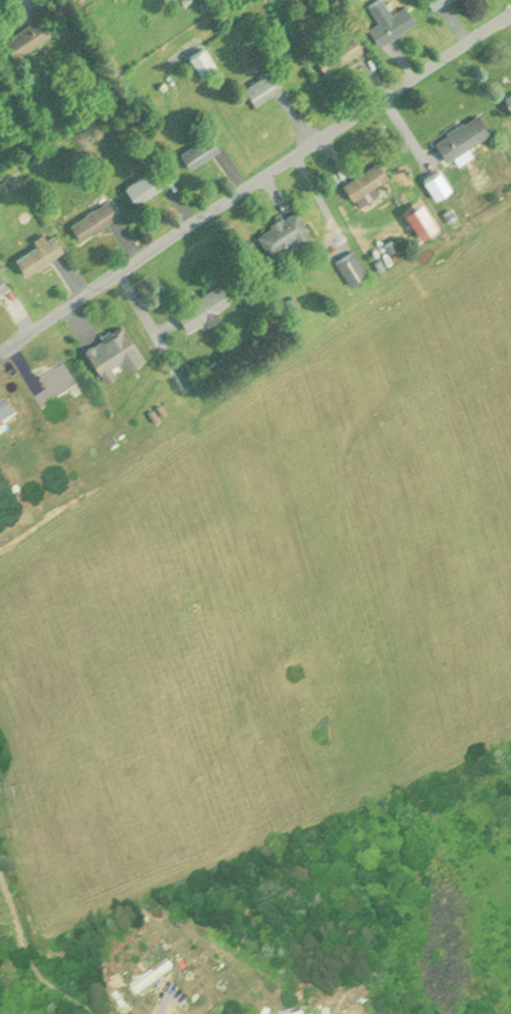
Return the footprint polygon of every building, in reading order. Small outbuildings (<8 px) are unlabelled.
[(131,985),(168,958),(173,965),(136,992),(131,985)]
